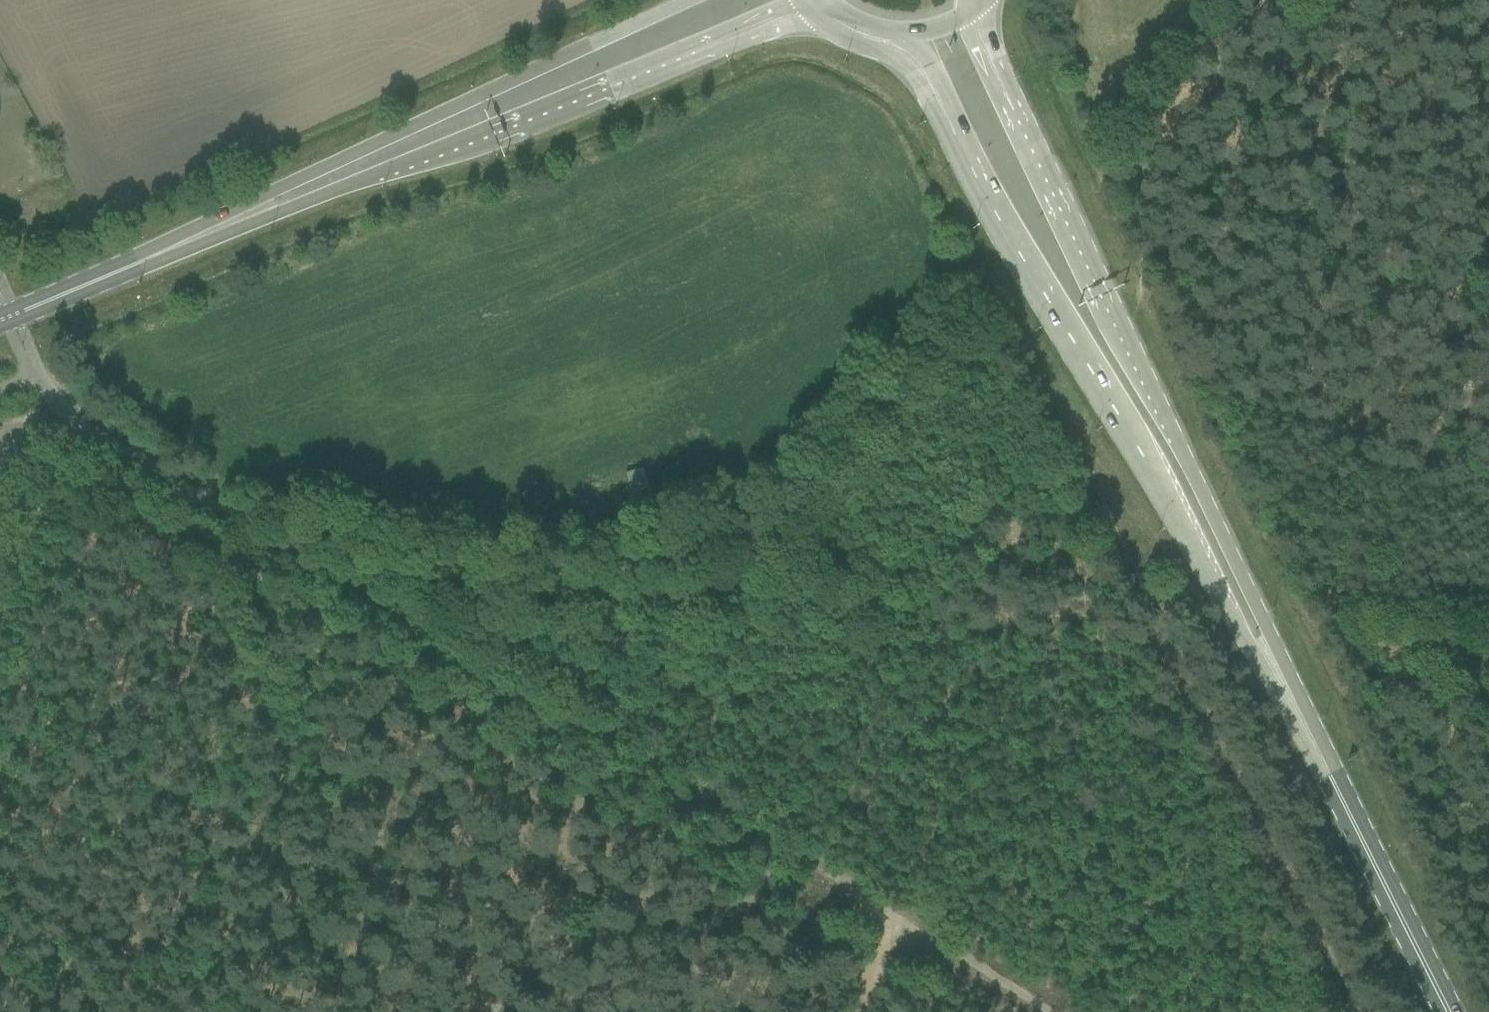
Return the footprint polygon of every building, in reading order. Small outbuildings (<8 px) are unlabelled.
[(655,508),(643,467),(626,472),(637,513),(655,508)]
